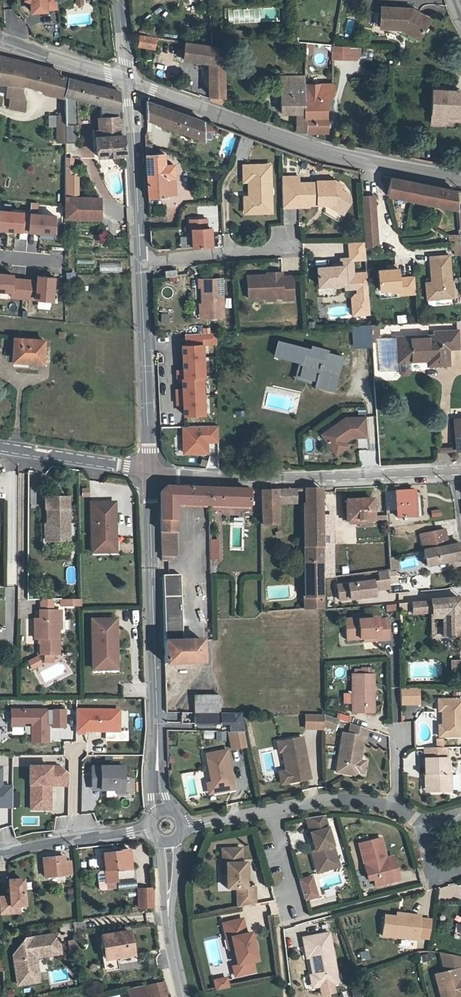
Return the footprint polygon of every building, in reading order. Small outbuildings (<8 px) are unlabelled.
[(57,13),(56,0),(24,0),(24,1),(30,3),(30,5),(31,16),(46,15),(46,14),(57,13)] [(401,29),(403,31),(405,26),(421,34),(430,19),(413,10),(383,10),(382,29),(401,29)] [(419,38),(421,34),(405,26),(403,31),(419,38)] [(140,34),(138,46),(155,48),(156,36),(140,34)] [(224,104),(223,47),(184,42),(183,50),(178,50),(177,55),(182,56),(182,58),(211,62),(209,80),(209,99),(224,104)] [(348,58),(349,46),(335,45),(334,57),(348,58)] [(349,46),(348,58),(358,59),(359,47),(349,46)] [(14,59),(0,56),(0,57),(0,82),(10,85),(14,59)] [(14,59),(10,85),(21,86),(65,97),(68,78),(57,75),(58,70),(14,59)] [(304,131),(304,83),(303,83),(303,76),(280,76),(279,84),(282,95),(282,111),(299,111),(297,131),(304,131)] [(65,113),(65,122),(69,122),(72,122),(76,122),(78,122),(77,99),(101,104),(101,118),(118,118),(121,118),(119,91),(68,78),(65,97),(65,113)] [(304,83),(304,131),(306,131),(326,131),(327,115),(324,115),(325,98),(317,98),(317,84),(304,83)] [(333,84),(317,84),(317,98),(325,98),(333,94),(333,84)] [(10,85),(10,98),(26,101),(21,86),(10,85)] [(456,121),(460,121),(460,103),(458,103),(459,91),(443,91),(443,88),(431,87),(429,124),(441,125),(441,120),(441,116),(456,116),(456,121)] [(26,101),(10,98),(7,109),(25,113),(26,102),(26,101)] [(144,101),(145,119),(202,141),(202,122),(147,103),(144,101)] [(65,122),(65,113),(57,113),(58,141),(65,140),(65,122)] [(118,118),(101,118),(101,130),(118,129),(118,118)] [(65,122),(65,140),(76,140),(76,122),(72,122),(69,122),(65,122)] [(118,129),(101,130),(95,130),(96,156),(124,154),(123,134),(119,134),(118,129)] [(252,141),(241,137),(236,157),(246,160),(252,141)] [(151,151),(145,150),(148,198),(165,198),(164,179),(173,179),(172,166),(164,167),(163,155),(152,155),(151,151)] [(75,158),(65,158),(65,196),(79,196),(79,175),(75,175),(75,158)] [(247,181),(247,187),(252,187),(253,196),(248,196),(248,212),(265,211),(265,196),(271,196),(270,172),(265,172),(264,163),(242,164),(242,174),(247,174),(247,181)] [(282,207),(298,207),(298,205),(304,204),(305,202),(316,202),(316,199),(325,199),(325,205),(332,209),(335,205),(345,210),(350,201),(348,194),(340,190),(333,187),(333,181),(315,181),(316,183),(298,183),(297,177),(281,177),(282,207)] [(383,177),(383,183),(389,185),(388,195),(446,208),(457,210),(456,191),(383,177)] [(174,195),(173,179),(164,179),(165,196),(174,195)] [(342,185),(333,181),(333,187),(340,190),(342,185)] [(374,190),(361,191),(365,248),(376,248),(374,190)] [(79,196),(65,196),(65,216),(100,216),(100,196),(79,196)] [(166,207),(153,204),(151,215),(164,217),(166,207)] [(343,214),(345,210),(335,205),(332,209),(343,214)] [(0,209),(0,227),(28,230),(30,212),(3,210),(0,209)] [(56,214),(30,212),(28,230),(54,232),(56,214)] [(192,248),(211,247),(210,228),(206,228),(206,219),(189,220),(190,230),(191,229),(192,248)] [(450,245),(460,244),(460,243),(460,235),(450,236),(450,245)] [(179,237),(181,248),(188,247),(186,236),(179,237)] [(351,259),(351,260),(366,259),(365,248),(364,241),(349,242),(350,259),(351,259)] [(430,257),(432,282),(434,299),(453,297),(450,255),(430,257)] [(351,259),(350,259),(340,260),(340,264),(340,266),(331,267),(316,267),(317,285),(344,284),(344,290),(356,289),(356,295),(353,295),(350,299),(350,315),(369,314),(366,273),(355,274),(355,276),(352,276),(351,260),(351,259)] [(122,272),(122,263),(99,263),(99,272),(122,272)] [(399,295),(415,293),(413,277),(398,279),(397,269),(395,269),(386,270),(377,270),(379,290),(399,289),(399,295)] [(282,271),(272,271),(272,274),(266,274),(245,275),(247,298),(265,297),(265,294),(273,294),(273,297),(281,297),(282,299),(293,299),(292,275),(282,276),(282,271)] [(0,272),(0,289),(11,290),(11,295),(35,297),(37,279),(13,277),(13,273),(0,272)] [(54,276),(37,274),(37,279),(35,297),(38,297),(37,303),(52,304),(54,276)] [(202,303),(203,317),(223,316),(221,279),(198,279),(198,288),(201,288),(202,303)] [(406,314),(397,315),(397,323),(407,322),(406,314)] [(371,336),(370,325),(352,326),(353,346),(371,345),(371,342),(371,336)] [(374,336),(379,335),(378,325),(370,325),(371,336),(374,336)] [(411,372),(411,361),(423,360),(423,358),(429,358),(429,366),(449,365),(449,348),(459,348),(458,332),(436,333),(436,336),(399,338),(400,372),(402,375),(409,374),(411,372)] [(182,345),(183,370),(177,370),(177,378),(182,378),(183,389),(176,389),(177,404),(184,404),(184,415),(204,414),(202,377),(204,377),(202,344),(216,343),(216,333),(185,334),(186,345),(182,345)] [(42,339),(14,337),(12,358),(41,361),(42,339)] [(382,339),(383,348),(386,348),(387,359),(397,359),(395,338),(382,339)] [(299,362),(299,364),(302,365),(305,355),(323,360),(325,353),(326,353),(327,350),(311,346),(310,350),(277,342),(274,356),(299,362)] [(323,382),(321,387),(333,390),(341,357),(326,353),(325,353),(323,360),(305,355),(302,365),(300,376),(314,379),(323,382)] [(300,376),(302,365),(299,364),(296,363),(292,379),(313,384),(314,379),(300,376)] [(351,437),(367,436),(366,417),(345,418),(322,434),(332,450),(351,437)] [(220,426),(185,427),(186,447),(195,446),(195,453),(210,452),(210,441),(221,441),(220,426)] [(163,556),(178,556),(177,505),(249,506),(249,489),(233,489),(197,488),(166,488),(162,491),(162,524),(163,556)] [(276,503),(275,489),(262,489),(262,523),(277,524),(276,503)] [(292,489),(275,489),(276,503),(292,502),(292,489)] [(306,489),(306,546),(302,547),(303,566),(322,566),(322,489),(306,489)] [(397,511),(396,492),(386,492),(387,512),(397,511)] [(413,492),(396,492),(397,511),(397,519),(414,518),(413,492)] [(47,505),(48,538),(69,538),(68,494),(46,494),(46,506),(47,505)] [(373,500),(346,501),(347,522),(373,521),(373,500)] [(116,503),(92,503),(93,548),(111,548),(113,545),(113,528),(117,528),(116,503)] [(431,520),(441,520),(441,510),(431,511),(431,520)] [(117,528),(113,528),(113,545),(111,548),(93,548),(93,552),(117,552),(117,528)] [(447,545),(444,530),(419,534),(422,550),(447,545)] [(219,540),(211,540),(211,558),(219,557),(219,540)] [(426,567),(433,566),(460,560),(460,551),(460,544),(422,551),(426,567)] [(389,557),(389,570),(390,571),(398,570),(397,555),(389,557)] [(433,566),(433,572),(460,567),(460,561),(460,560),(433,566)] [(322,566),(303,566),(302,595),(314,594),(314,599),(322,599),(322,566)] [(167,664),(204,662),(203,639),(183,640),(181,575),(164,576),(167,664)] [(380,582),(336,584),(337,598),(348,597),(348,598),(373,597),(373,591),(380,590),(380,582)] [(334,606),(333,586),(323,587),(323,606),(334,606)] [(444,591),(445,599),(460,598),(460,590),(444,591)] [(322,606),(322,599),(314,599),(314,594),(302,595),(304,608),(322,606)] [(42,596),(42,609),(52,609),(52,596),(42,596)] [(443,627),(443,638),(460,637),(460,600),(399,604),(399,610),(408,609),(408,613),(431,612),(433,612),(434,628),(443,627)] [(34,636),(40,636),(39,651),(44,651),(52,651),(58,651),(59,618),(61,617),(61,608),(52,609),(42,609),(40,609),(40,617),(35,616),(34,636)] [(114,609),(90,609),(91,654),(109,654),(111,651),(111,634),(114,634),(114,609)] [(433,612),(431,612),(433,639),(443,638),(443,627),(434,628),(433,612)] [(349,641),(365,640),(382,638),(383,641),(391,641),(390,620),(382,620),(381,617),(347,620),(349,641)] [(109,654),(91,654),(91,658),(115,658),(114,634),(111,634),(111,651),(109,654)] [(40,661),(37,654),(27,659),(30,666),(40,661)] [(460,677),(460,661),(451,661),(451,677),(460,677)] [(354,675),(354,713),(375,713),(375,675),(354,675)] [(402,689),(402,704),(421,703),(420,688),(402,689)] [(195,714),(215,714),(215,695),(195,695),(195,714)] [(443,736),(460,736),(460,699),(439,699),(439,708),(443,708),(443,726),(443,736)] [(48,709),(12,709),(12,726),(25,726),(25,724),(31,724),(31,742),(49,742),(49,726),(47,726),(48,709)] [(119,710),(77,709),(76,732),(119,732),(119,710)] [(53,710),(53,727),(66,727),(66,710),(53,710)] [(230,725),(231,730),(244,730),(241,713),(221,713),(222,725),(230,725)] [(220,714),(215,714),(195,714),(195,724),(220,724),(220,714)] [(305,715),(305,730),(323,730),(323,715),(305,715)] [(337,729),(340,719),(326,715),(326,725),(337,729)] [(369,729),(352,723),(350,732),(345,731),(338,770),(357,774),(359,772),(362,760),(366,735),(368,736),(369,729)] [(228,733),(232,750),(247,748),(245,732),(228,733)] [(295,735),(303,776),(311,774),(304,733),(295,735)] [(303,776),(295,735),(278,738),(280,748),(283,747),(287,767),(289,778),(303,776)] [(228,751),(207,755),(212,782),(214,793),(235,789),(228,751)] [(425,758),(426,774),(429,774),(430,784),(433,784),(433,791),(451,791),(451,773),(449,773),(448,758),(425,758)] [(59,766),(32,766),(31,810),(49,810),(49,787),(68,788),(69,774),(59,766)] [(116,766),(90,766),(90,791),(116,790),(116,766)] [(116,766),(116,790),(115,797),(124,794),(124,766),(116,766)] [(0,767),(0,807),(10,807),(11,786),(1,786),(1,767),(0,767)] [(289,778),(287,767),(280,768),(282,780),(289,778)] [(325,815),(312,817),(309,818),(313,831),(312,832),(316,849),(323,870),(340,865),(329,826),(328,827),(325,815)] [(390,872),(387,857),(382,837),(360,842),(369,879),(374,877),(376,885),(400,878),(398,870),(390,872)] [(223,849),(223,864),(227,864),(227,874),(228,888),(237,888),(250,887),(249,862),(242,862),(242,848),(223,849)] [(323,870),(316,849),(312,850),(319,871),(323,870)] [(101,871),(96,871),(94,873),(95,888),(97,890),(102,890),(102,883),(103,883),(112,882),(133,880),(132,868),(129,869),(128,850),(101,853),(101,871)] [(390,872),(398,870),(394,855),(387,857),(390,872)] [(61,857),(41,859),(42,877),(69,874),(69,862),(62,862),(61,857)] [(300,879),(306,901),(319,897),(313,876),(300,879)] [(9,915),(9,908),(16,907),(22,907),(21,882),(7,882),(8,899),(0,899),(0,915),(9,915)] [(250,887),(237,888),(238,906),(257,903),(257,887),(250,887)] [(153,889),(138,890),(139,909),(154,908),(153,889)] [(421,914),(402,912),(402,916),(396,915),(385,913),(382,934),(418,938),(418,935),(420,917),(421,914)] [(431,918),(420,917),(418,935),(429,937),(431,918)] [(232,938),(235,949),(239,965),(235,966),(237,976),(256,971),(254,961),(259,960),(252,933),(247,934),(243,919),(224,924),(228,939),(232,938)] [(122,929),(95,935),(100,956),(115,953),(116,955),(127,952),(122,929)] [(334,970),(337,970),(329,932),(303,938),(307,955),(311,957),(314,974),(316,983),(319,985),(336,982),(334,970)] [(17,984),(19,986),(33,984),(29,959),(36,958),(61,954),(58,935),(25,940),(13,956),(17,984)] [(115,953),(100,956),(102,967),(118,963),(116,955),(115,953)] [(460,978),(458,970),(460,969),(460,966),(460,958),(439,954),(444,973),(435,976),(440,996),(454,996),(454,995),(460,993),(460,978)] [(36,958),(29,959),(33,984),(40,982),(36,958)] [(314,974),(311,974),(314,986),(319,985),(316,983),(314,974)] [(222,979),(215,980),(217,990),(230,988),(228,981),(223,982),(222,979)] [(147,984),(148,992),(151,991),(152,995),(153,994),(154,996),(159,996),(169,994),(165,980),(147,984)] [(148,995),(145,993),(143,985),(127,988),(129,996),(149,996),(148,995)]
